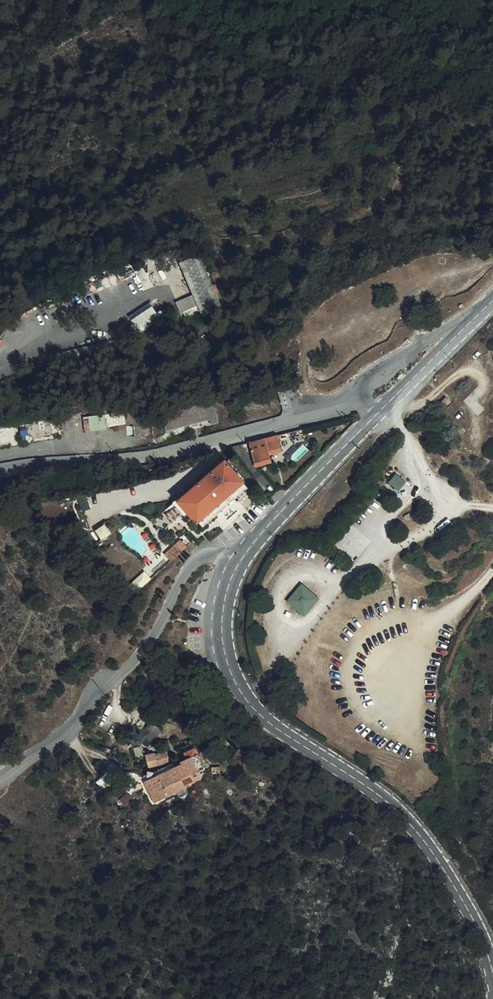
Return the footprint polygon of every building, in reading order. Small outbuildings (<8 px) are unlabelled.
[(199,258),(180,266),(194,298),(176,306),(181,317),(184,316),(185,318),(198,321),(222,312),(199,258)] [(153,305),(133,317),(142,330),(161,318),(153,305)] [(443,397),(437,404),(441,408),(447,402),(443,397)] [(207,406),(163,418),(166,432),(210,421),(212,426),(219,424),(215,409),(208,411),(207,406)] [(125,411),(118,412),(119,422),(126,421),(125,411)] [(108,428),(107,413),(84,414),(85,429),(108,428)] [(278,437),(250,444),(256,467),(272,463),(270,455),(282,452),(278,437)] [(181,503),(203,529),(216,518),(211,512),(229,496),(236,502),(249,491),(226,465),(194,491),(181,503)] [(394,472),(387,481),(400,490),(406,480),(394,472)] [(178,499),(181,503),(194,491),(191,488),(178,499)] [(102,537),(110,532),(105,524),(97,528),(102,537)] [(300,581),(286,600),(305,614),(319,595),(300,581)] [(182,763),(147,785),(154,798),(158,796),(162,802),(188,786),(187,785),(203,774),(199,770),(204,766),(192,748),(184,753),(187,757),(181,762),(182,763)] [(146,759),(148,770),(160,768),(167,766),(170,764),(166,754),(157,757),(154,756),(147,758),(146,759)] [(112,757),(103,755),(100,769),(108,771),(112,757)] [(223,767),(221,763),(212,765),(214,773),(220,771),(223,767)]
